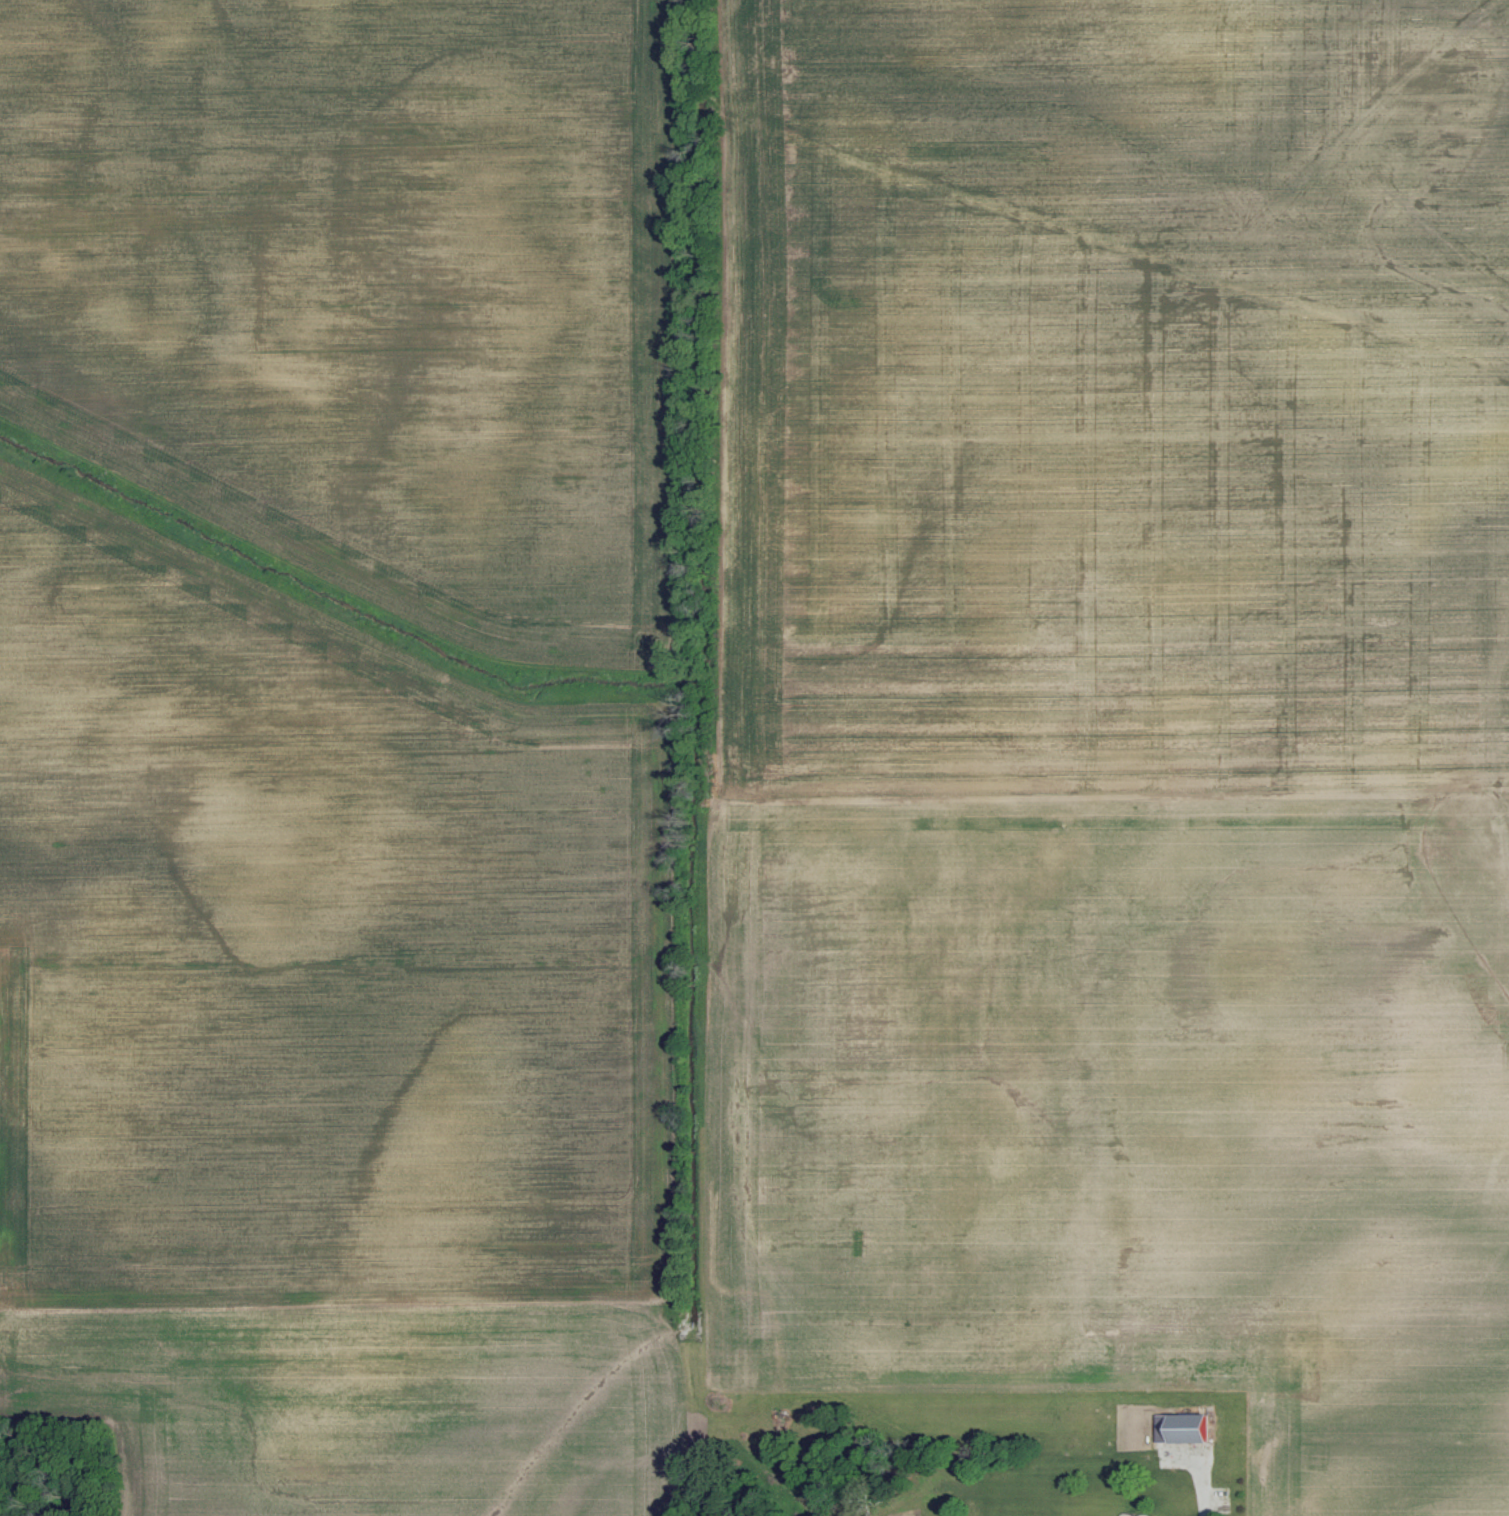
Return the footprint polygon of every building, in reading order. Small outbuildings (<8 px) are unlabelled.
[(1158,1441),(1158,1413),(1210,1413),(1210,1441),(1158,1441)]
